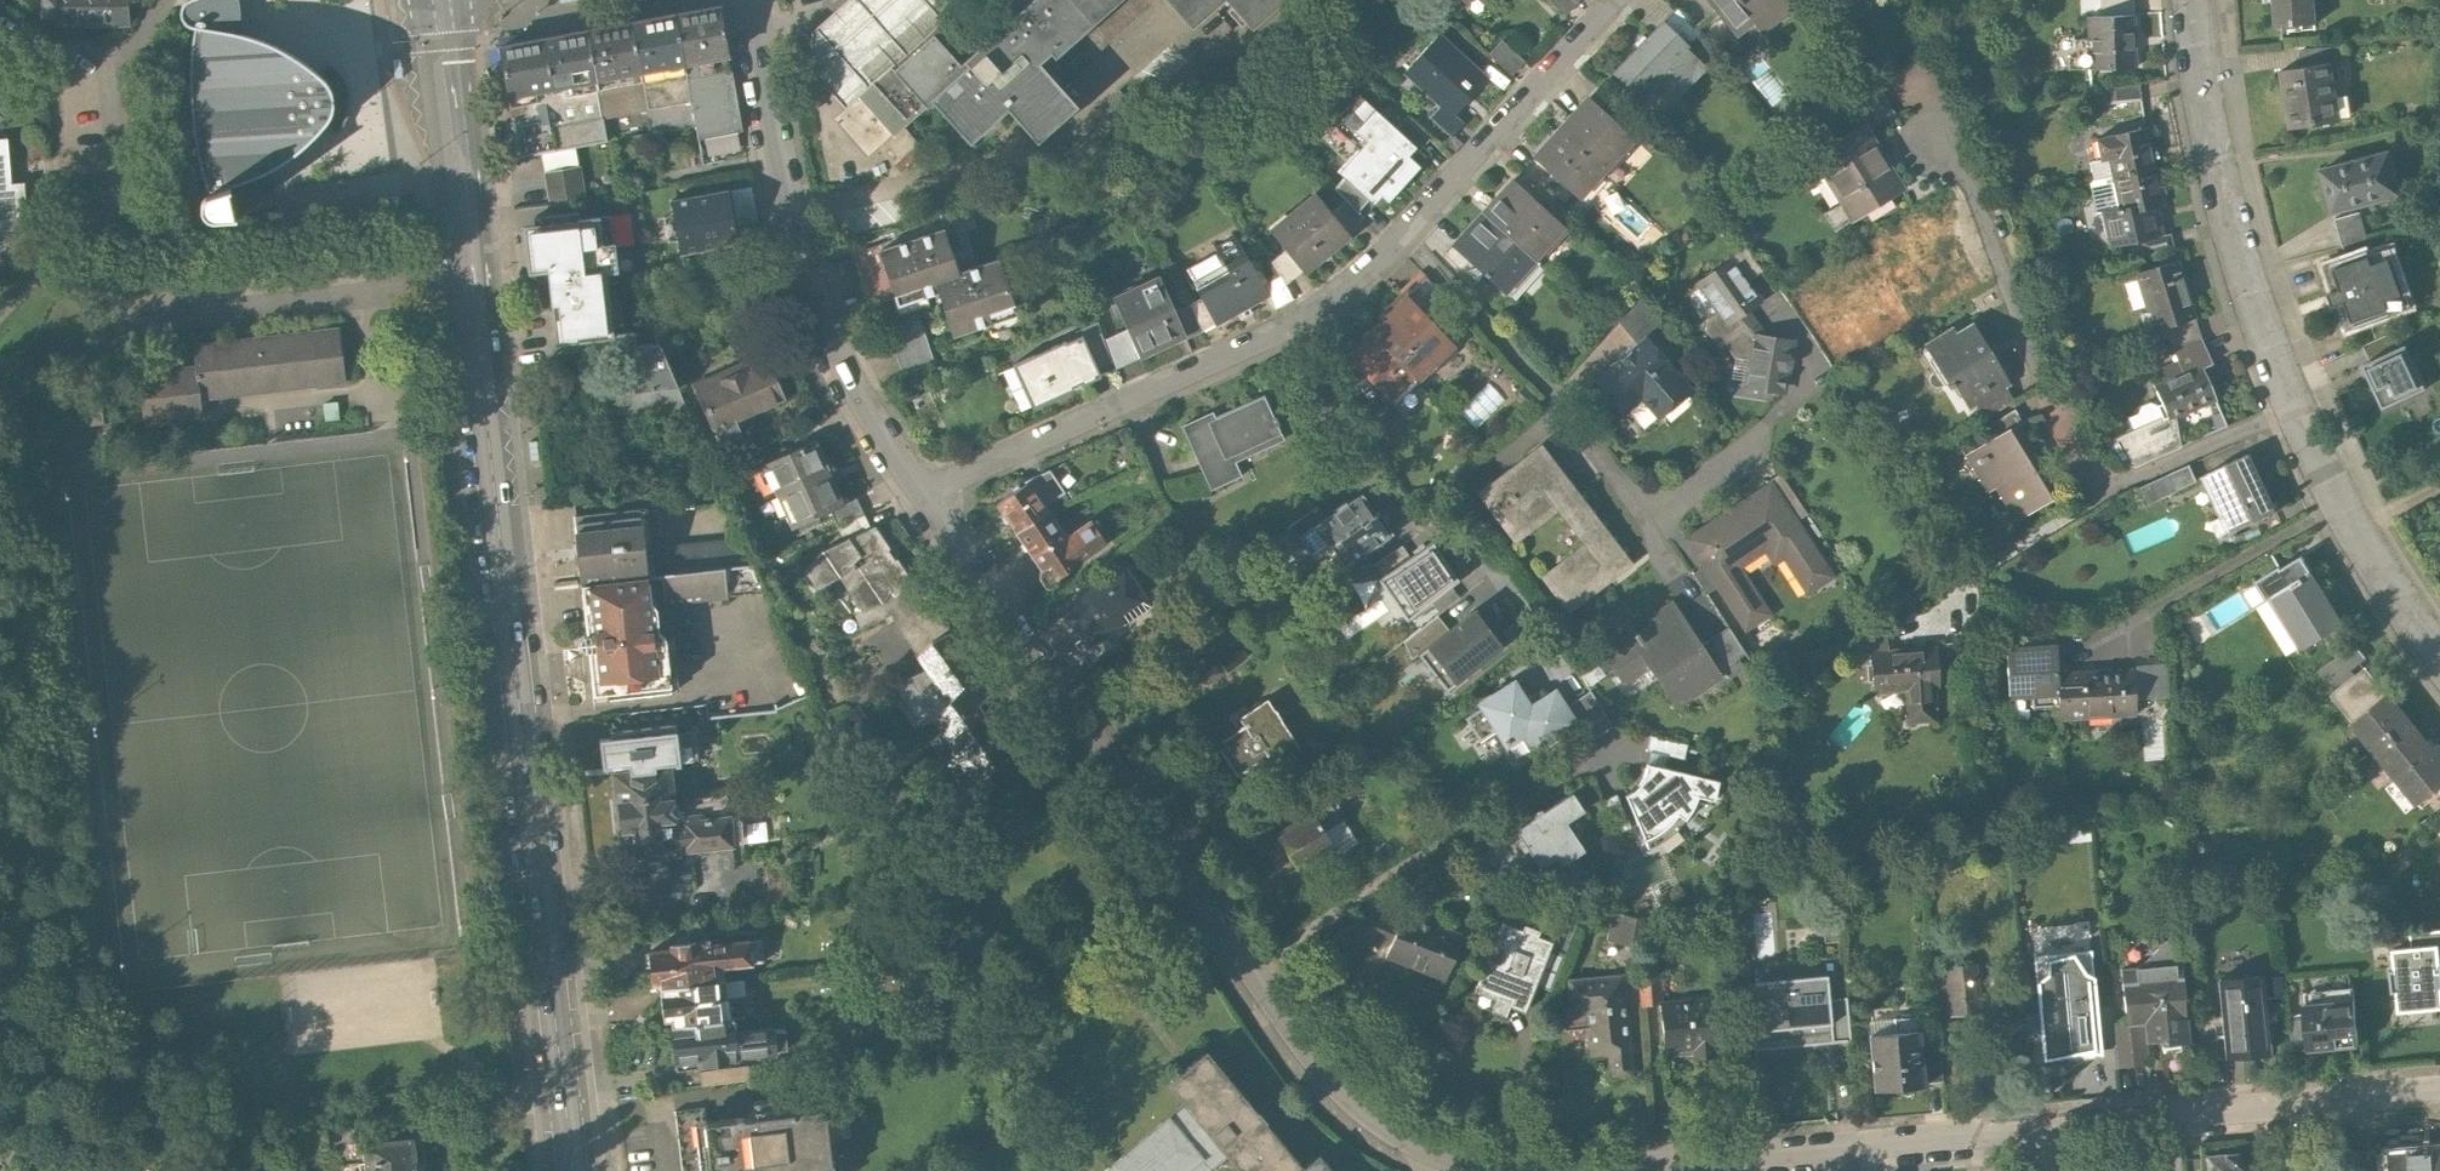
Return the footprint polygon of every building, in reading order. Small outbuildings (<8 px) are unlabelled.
[(128,0),(41,0),(41,17),(55,17),(55,24),(129,24),(129,14),(128,0)] [(191,80),(193,110),(196,139),(203,172),(210,192),(205,196),(202,201),(201,207),(202,211),(205,215),(208,217),(214,219),(225,218),(235,217),(229,187),(235,185),(259,176),(263,174),(283,163),(296,153),(305,145),(308,142),(317,133),(326,123),(332,115),(334,104),(335,96),(332,86),(325,76),(315,68),(295,54),(273,42),(240,34),(241,27),(241,16),(240,5),(239,0),(187,0),(182,6),(181,13),(183,20),(187,26),(195,29),(192,53),(191,80)] [(862,93),(941,19),(961,0),(843,0),(797,40),(852,102),(862,93)] [(1097,33),(1067,0),(1039,0),(976,57),(934,95),(974,140),(1011,107),(1042,141),(1082,105),(1047,66),(1060,54),(1066,61),(1097,33)] [(1097,33),(1114,48),(1168,2),(1191,29),(1224,0),(1067,0),(1097,33)] [(1253,33),(1291,0),(1225,0),(1253,33)] [(1566,14),(1579,0),(1551,0),(1566,14)] [(1715,11),(1733,33),(1735,35),(1753,21),(1763,33),(1797,5),(1792,0),(1706,0),(1715,11)] [(2103,17),(2135,16),(2134,0),(2103,0),(2103,17)] [(2276,25),(2318,23),(2317,0),(2274,0),(2276,25)] [(1678,10),(1664,24),(1687,46),(1698,35),(1693,28),(1678,10)] [(721,11),(679,18),(687,69),(730,62),(721,11)] [(1715,11),(1693,28),(1698,35),(1708,47),(1713,43),(1716,46),(1733,33),(1715,11)] [(2103,17),(2091,17),(2093,69),(2137,67),(2135,16),(2103,17)] [(679,18),(634,26),(643,77),(687,69),(679,18)] [(941,19),(862,93),(896,130),(934,95),(976,57),(941,19)] [(1661,21),(1613,72),(1640,98),(1650,88),(1668,106),(1704,68),(1684,48),(1687,46),(1664,24),(1661,21)] [(611,33),(589,34),(597,85),(643,77),(634,26),(611,33)] [(589,34),(501,50),(510,99),(547,93),(597,85),(589,34)] [(1487,78),(1440,35),(1407,70),(1444,104),(1454,114),(1487,78)] [(1511,76),(1524,62),(1500,40),(1487,53),(1511,76)] [(746,156),(730,62),(687,69),(692,102),(703,163),(746,156)] [(2335,64),(2284,71),(2292,127),(2343,120),(2335,64)] [(692,102),(687,69),(643,77),(648,109),(692,102)] [(648,109),(643,77),(597,85),(605,135),(651,128),(648,109)] [(1864,125),(1867,129),(1893,113),(1875,83),(1849,99),(1864,125)] [(2141,101),(2140,84),(2106,87),(2107,103),(2141,101)] [(607,141),(605,135),(597,85),(547,93),(557,150),(575,147),(607,141)] [(1598,87),(1588,98),(1620,126),(1630,116),(1598,87)] [(540,153),(557,150),(547,93),(510,99),(519,156),(540,153)] [(1365,141),(1337,171),(1345,178),(1368,199),(1374,204),(1423,150),(1421,148),(1397,126),(1360,93),(1338,117),(1365,141)] [(1586,95),(1555,129),(1603,172),(1633,138),(1620,126),(1588,98),(1586,95)] [(1444,104),(1431,118),(1451,137),(1464,123),(1454,114),(1444,104)] [(1406,117),(1397,126),(1421,148),(1430,139),(1406,117)] [(1867,129),(1864,125),(1812,156),(1852,222),(1904,190),(1867,129)] [(2150,128),(2098,139),(2103,160),(2110,158),(2114,176),(2158,166),(2150,128)] [(1580,198),(1603,172),(1555,129),(1532,154),(1553,174),(1575,193),(1580,198)] [(22,229),(20,199),(25,198),(23,184),(11,185),(7,140),(0,141),(0,230),(22,229)] [(575,147),(557,150),(540,153),(549,203),(584,197),(575,147)] [(2323,170),(2333,213),(2405,195),(2394,153),(2323,170)] [(2166,205),(2158,166),(2114,176),(2121,209),(2104,213),(2111,246),(2143,240),(2164,235),(2158,206),(2166,205)] [(1553,174),(1542,186),(1564,205),(1575,193),(1553,174)] [(1345,178),(1335,189),(1345,200),(1357,213),(1368,199),(1345,178)] [(1514,180),(1484,212),(1537,260),(1566,228),(1514,180)] [(1314,193),(1269,228),(1286,249),(1304,272),(1349,237),(1331,214),(1314,193)] [(728,195),(673,205),(682,253),(737,243),(728,195)] [(1345,200),(1331,214),(1349,237),(1364,220),(1357,213),(1345,200)] [(1507,293),(1537,260),(1484,212),(1454,244),(1475,264),(1507,293)] [(2361,213),(2336,220),(2343,247),(2355,243),(2368,240),(2361,213)] [(610,219),(524,229),(529,274),(550,272),(558,344),(591,340),(613,337),(605,272),(616,270),(610,219)] [(941,231),(877,251),(890,292),(931,279),(949,334),(1014,314),(996,259),(954,272),(941,231)] [(2164,235),(2143,240),(2146,255),(2174,249),(2171,234),(2164,235)] [(1261,287),(1235,240),(1184,267),(1201,300),(1214,324),(1266,297),(1261,287)] [(2322,252),(2328,266),(2358,255),(2355,243),(2343,247),(2322,252)] [(1475,264),(1454,244),(1446,253),(1467,272),(1475,264)] [(1746,248),(1730,259),(1746,282),(1762,271),(1746,248)] [(1286,249),(1271,262),(1280,277),(1285,286),(1304,272),(1286,249)] [(2358,255),(2328,266),(2350,328),(2390,314),(2394,312),(2372,251),(2358,255)] [(1746,282),(1730,259),(1697,282),(1728,325),(1761,302),(1746,282)] [(2179,262),(2137,275),(2153,330),(2195,318),(2179,262)] [(1173,311),(1157,277),(1111,298),(1126,330),(1139,358),(1185,337),(1173,311)] [(1280,277),(1261,287),(1266,297),(1274,311),(1294,301),(1285,286),(1280,277)] [(1638,344),(1645,338),(1661,323),(1642,294),(1615,318),(1638,344)] [(1454,348),(1406,297),(1369,331),(1371,333),(1417,382),(1454,348)] [(1188,306),(1202,331),(1214,324),(1201,300),(1188,306)] [(1173,311),(1185,337),(1202,331),(1188,306),(1173,311)] [(2350,328),(2356,348),(2386,338),(2396,332),(2390,314),(2350,328)] [(2153,330),(2157,341),(2171,337),(2174,346),(2202,338),(2195,318),(2153,330)] [(920,321),(888,331),(900,369),(932,359),(920,321)] [(346,381),(341,330),(196,345),(198,368),(201,396),(346,381)] [(1126,330),(1105,339),(1116,369),(1139,358),(1126,330)] [(1948,337),(1922,352),(1960,414),(1974,405),(2004,387),(1970,331),(1951,342),(1948,337)] [(1417,382),(1371,333),(1348,355),(1383,392),(1405,416),(1429,394),(1417,382)] [(1013,364),(1032,408),(1101,377),(1081,334),(1013,364)] [(1794,341),(1754,334),(1745,387),(1785,394),(1794,341)] [(613,337),(591,340),(593,361),(629,358),(632,357),(631,347),(635,347),(634,335),(613,337)] [(1691,391),(1645,338),(1638,344),(1595,382),(1623,413),(1640,398),(1659,420),(1691,391)] [(2174,346),(2185,375),(2202,368),(2214,365),(2202,338),(2174,346)] [(615,410),(686,407),(659,346),(635,347),(631,347),(632,357),(629,358),(630,388),(614,389),(615,410)] [(2404,353),(2367,369),(2384,408),(2421,392),(2404,353)] [(763,357),(692,386),(710,429),(781,399),(763,357)] [(203,418),(201,396),(198,368),(142,373),(147,424),(203,418)] [(2216,402),(2202,368),(2185,375),(2157,386),(2169,416),(2171,421),(2177,418),(2216,402)] [(1974,405),(1983,420),(2014,402),(2004,387),(1974,405)] [(1383,392),(1365,407),(1383,436),(1405,416),(1383,392)] [(1211,412),(1180,426),(1211,491),(1240,477),(1233,463),(1283,440),(1262,397),(1215,419),(1211,412)] [(1990,425),(1998,437),(2011,429),(2022,422),(2015,410),(1990,425)] [(2169,416),(2108,442),(2121,461),(2135,466),(2183,447),(2177,418),(2171,421),(2169,416)] [(2054,499),(2011,429),(1998,437),(1965,457),(1987,493),(1996,488),(2017,521),(2054,499)] [(755,451),(761,465),(786,454),(779,440),(755,451)] [(761,465),(775,496),(827,473),(813,442),(786,454),(761,465)] [(1541,445),(1477,492),(1514,542),(1557,510),(1583,545),(1541,577),(1568,613),(1631,565),(1541,445)] [(2279,513),(2253,456),(2210,476),(2236,532),(2279,513)] [(2191,466),(2138,490),(2146,506),(2198,481),(2191,466)] [(841,505),(827,473),(775,496),(789,528),(829,510),(841,505)] [(1770,480),(1772,483),(1797,522),(1807,515),(1780,474),(1770,480)] [(1009,531),(1049,506),(1030,476),(990,502),(1009,531)] [(1718,588),(1745,631),(1770,615),(1739,567),(1765,550),(1774,564),(1784,558),(1808,593),(1833,577),(1797,522),(1772,483),(1686,539),(1704,567),(1718,588)] [(692,492),(677,493),(678,509),(694,508),(692,492)] [(1336,542),(1374,516),(1361,495),(1325,519),(1322,521),(1336,542)] [(856,498),(841,505),(829,510),(836,526),(863,514),(856,498)] [(1062,525),(1049,506),(1009,531),(1039,575),(1097,536),(1081,512),(1062,525)] [(1317,507),(1286,528),(1294,540),(1322,521),(1325,519),(1317,507)] [(644,511),(579,517),(585,583),(650,577),(644,511)] [(870,530),(863,514),(836,526),(843,540),(870,530)] [(1389,537),(1374,516),(1336,542),(1350,563),(1363,554),(1389,537)] [(873,528),(870,530),(843,540),(819,551),(802,569),(816,589),(837,577),(847,592),(847,596),(853,618),(861,613),(880,602),(888,592),(892,597),(912,584),(873,528)] [(1431,541),(1377,580),(1406,620),(1460,582),(1431,541)] [(1372,566),(1363,554),(1350,563),(1339,570),(1348,583),(1372,566)] [(2259,581),(2270,600),(2275,597),(2315,574),(2306,558),(2284,570),(2282,567),(2259,581)] [(1692,575),(1706,596),(1718,588),(1704,567),(1692,575)] [(1151,607),(1123,568),(1095,587),(1091,582),(1075,593),(1078,598),(1060,611),(1085,647),(1121,622),(1124,626),(1151,607)] [(723,571),(650,577),(652,600),(726,594),(723,571)] [(2315,574),(2275,597),(2305,649),(2345,626),(2315,574)] [(652,600),(650,577),(585,583),(596,702),(673,695),(668,640),(659,635),(657,610),(653,604),(652,600)] [(947,633),(912,584),(892,597),(888,592),(880,602),(861,613),(853,618),(862,630),(889,617),(918,654),(947,633)] [(790,602),(780,589),(766,598),(775,616),(790,602)] [(1656,622),(1604,655),(1623,684),(1650,667),(1676,707),(1721,678),(1672,603),(1652,616),(1656,622)] [(1207,608),(1146,651),(1172,688),(1202,668),(1211,681),(1243,659),(1207,608)] [(1449,631),(1418,655),(1446,690),(1501,647),(1474,612),(1449,631)] [(1411,660),(1418,655),(1449,631),(1438,617),(1404,643),(1411,660)] [(1706,643),(1729,680),(1745,670),(1738,659),(1745,655),(1728,629),(1706,643)] [(930,743),(960,785),(1005,753),(971,705),(989,693),(947,633),(918,654),(928,669),(949,699),(932,719),(943,734),(930,743)] [(1948,643),(1950,678),(1968,677),(1966,642),(1948,643)] [(2318,674),(2329,687),(2367,659),(2356,647),(2318,674)] [(2062,648),(2022,648),(2022,667),(2062,667),(2062,648)] [(1937,651),(1872,655),(1874,691),(1907,689),(1909,722),(1935,721),(1933,689),(1939,688),(1937,651)] [(2369,668),(2332,697),(2355,725),(2391,697),(2369,668)] [(906,678),(892,697),(912,726),(923,725),(932,719),(949,699),(928,669),(906,678)] [(2166,669),(2146,669),(2146,695),(2166,695),(2166,669)] [(2133,673),(2060,675),(2061,718),(2134,716),(2133,673)] [(1513,682),(1477,704),(1505,748),(1523,737),(1534,753),(1577,726),(1566,708),(1555,690),(1529,706),(1513,682)] [(1590,693),(1566,708),(1577,726),(1588,743),(1612,728),(1590,693)] [(2414,725),(2391,697),(2355,725),(2377,754),(2414,725)] [(1244,727),(1217,745),(1237,776),(1268,757),(1275,767),(1299,752),(1266,702),(1239,720),(1244,727)] [(2169,715),(2156,715),(2157,737),(2170,737),(2169,715)] [(618,774),(668,769),(668,767),(680,766),(676,724),(610,731),(611,738),(599,739),(602,768),(617,767),(618,774)] [(2414,725),(2377,754),(2420,808),(2439,792),(2439,747),(2435,752),(2414,725)] [(1684,766),(1689,743),(1652,734),(1647,758),(1684,766)] [(1631,792),(1625,796),(1644,842),(1662,832),(1673,823),(1678,817),(1685,821),(1693,810),(1698,798),(1714,802),(1719,782),(1647,765),(1645,774),(1640,784),(1631,792)] [(618,774),(615,774),(617,801),(612,802),(615,831),(620,830),(623,858),(630,857),(633,861),(643,860),(647,856),(678,852),(678,846),(687,846),(687,849),(733,844),(732,840),(741,839),(740,820),(738,820),(735,793),(727,794),(727,792),(683,797),(680,800),(682,810),(673,810),(668,769),(618,774)] [(1517,833),(1487,853),(1504,879),(1534,859),(1540,869),(1558,858),(1564,867),(1585,853),(1566,824),(1584,812),(1572,795),(1516,831),(1517,833)] [(1331,803),(1276,837),(1297,870),(1334,847),(1339,854),(1356,843),(1331,803)] [(1372,913),(1331,939),(1342,956),(1372,939),(1393,948),(1403,924),(1372,913)] [(1652,924),(1613,914),(1607,939),(1646,948),(1652,924)] [(1561,916),(1551,943),(1534,986),(1551,992),(1578,923),(1561,916)] [(1406,917),(1403,924),(1393,948),(1390,957),(1445,980),(1462,939),(1406,917)] [(1523,932),(1504,924),(1474,1002),(1505,1014),(1509,1003),(1525,1009),(1534,986),(1551,943),(1537,938),(1540,931),(1525,926),(1523,932)] [(2401,1014),(2439,1012),(2439,933),(2410,935),(2411,949),(2396,950),(2401,1014)] [(746,940),(745,942),(747,961),(759,961),(758,939),(746,940)] [(745,942),(644,951),(647,986),(653,986),(709,980),(721,979),(719,966),(747,964),(747,961),(745,942)] [(2097,1050),(2088,951),(2032,956),(2041,1055),(2097,1050)] [(1978,967),(1934,970),(1937,1017),(1981,1014),(1978,967)] [(2183,968),(2125,973),(2129,1025),(2147,1024),(2149,1045),(2189,1042),(2183,968)] [(1659,975),(1639,976),(1641,1005),(1661,1004),(1659,975)] [(1624,976),(1569,981),(1572,1009),(1565,1010),(1567,1031),(1588,1029),(1591,1057),(1610,1055),(1612,1078),(1633,1076),(1624,976)] [(2260,979),(2221,982),(2225,1021),(2228,1059),(2267,1055),(2260,979)] [(713,1021),(709,980),(653,986),(656,1020),(663,1020),(664,1025),(713,1021)] [(1826,980),(1756,986),(1760,1032),(1814,1027),(1831,1025),(1826,980)] [(2306,995),(2308,1015),(2311,1048),(2359,1043),(2355,991),(2306,995)] [(1709,1001),(1663,1006),(1668,1053),(1694,1050),(1695,1060),(1715,1058),(1709,1001)] [(2205,1061),(2228,1059),(2225,1021),(2215,1022),(2214,1015),(2201,1017),(2205,1061)] [(2308,1015),(2289,1017),(2291,1050),(2311,1048),(2308,1015)] [(713,1021),(664,1025),(667,1064),(694,1062),(694,1064),(729,1061),(729,1056),(783,1051),(781,1029),(730,1033),(728,1020),(713,1021)] [(1848,1024),(1831,1025),(1814,1027),(1816,1055),(1850,1052),(1848,1024)] [(2147,1024),(2129,1025),(2115,1027),(2119,1068),(2151,1065),(2149,1045),(2147,1024)] [(1871,1038),(1876,1091),(1924,1086),(1921,1052),(1919,1033),(1871,1038)] [(1939,1050),(1921,1052),(1924,1086),(1943,1084),(1939,1050)] [(1207,1054),(1168,1086),(1185,1106),(1228,1158),(1238,1170),(1303,1170),(1207,1054)] [(700,1073),(701,1086),(749,1082),(748,1068),(700,1073)] [(678,1113),(685,1170),(833,1170),(824,1096),(754,1104),(756,1123),(710,1129),(707,1109),(678,1113)] [(1105,1170),(1212,1170),(1228,1158),(1185,1106),(1105,1170)] [(359,1146),(362,1170),(415,1170),(412,1140),(359,1146)] [(2386,1146),(2388,1170),(2439,1170),(2439,1142),(2386,1146)] [(2207,1159),(2209,1170),(2260,1170),(2260,1167),(2243,1169),(2241,1155),(2207,1159)] [(1306,1170),(1332,1170),(1322,1158),(1306,1170)]
